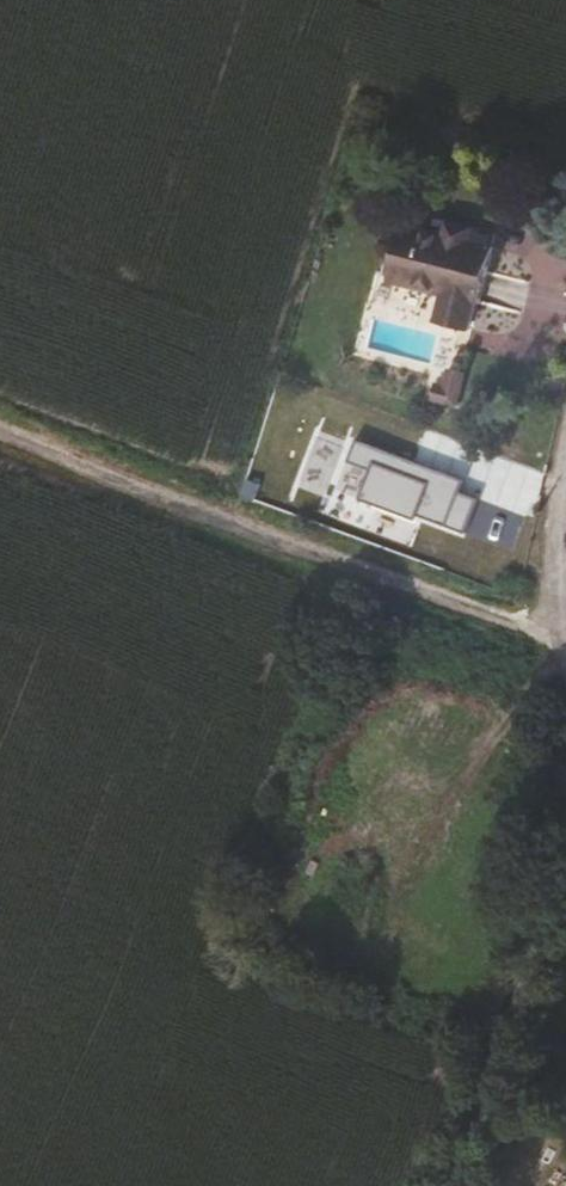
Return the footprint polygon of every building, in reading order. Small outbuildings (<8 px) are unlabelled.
[(474,301),(476,302),(492,247),(403,222),(396,250),(386,253),(382,270),(386,277),(384,282),(440,298),(434,321),(466,330),(474,301)]
